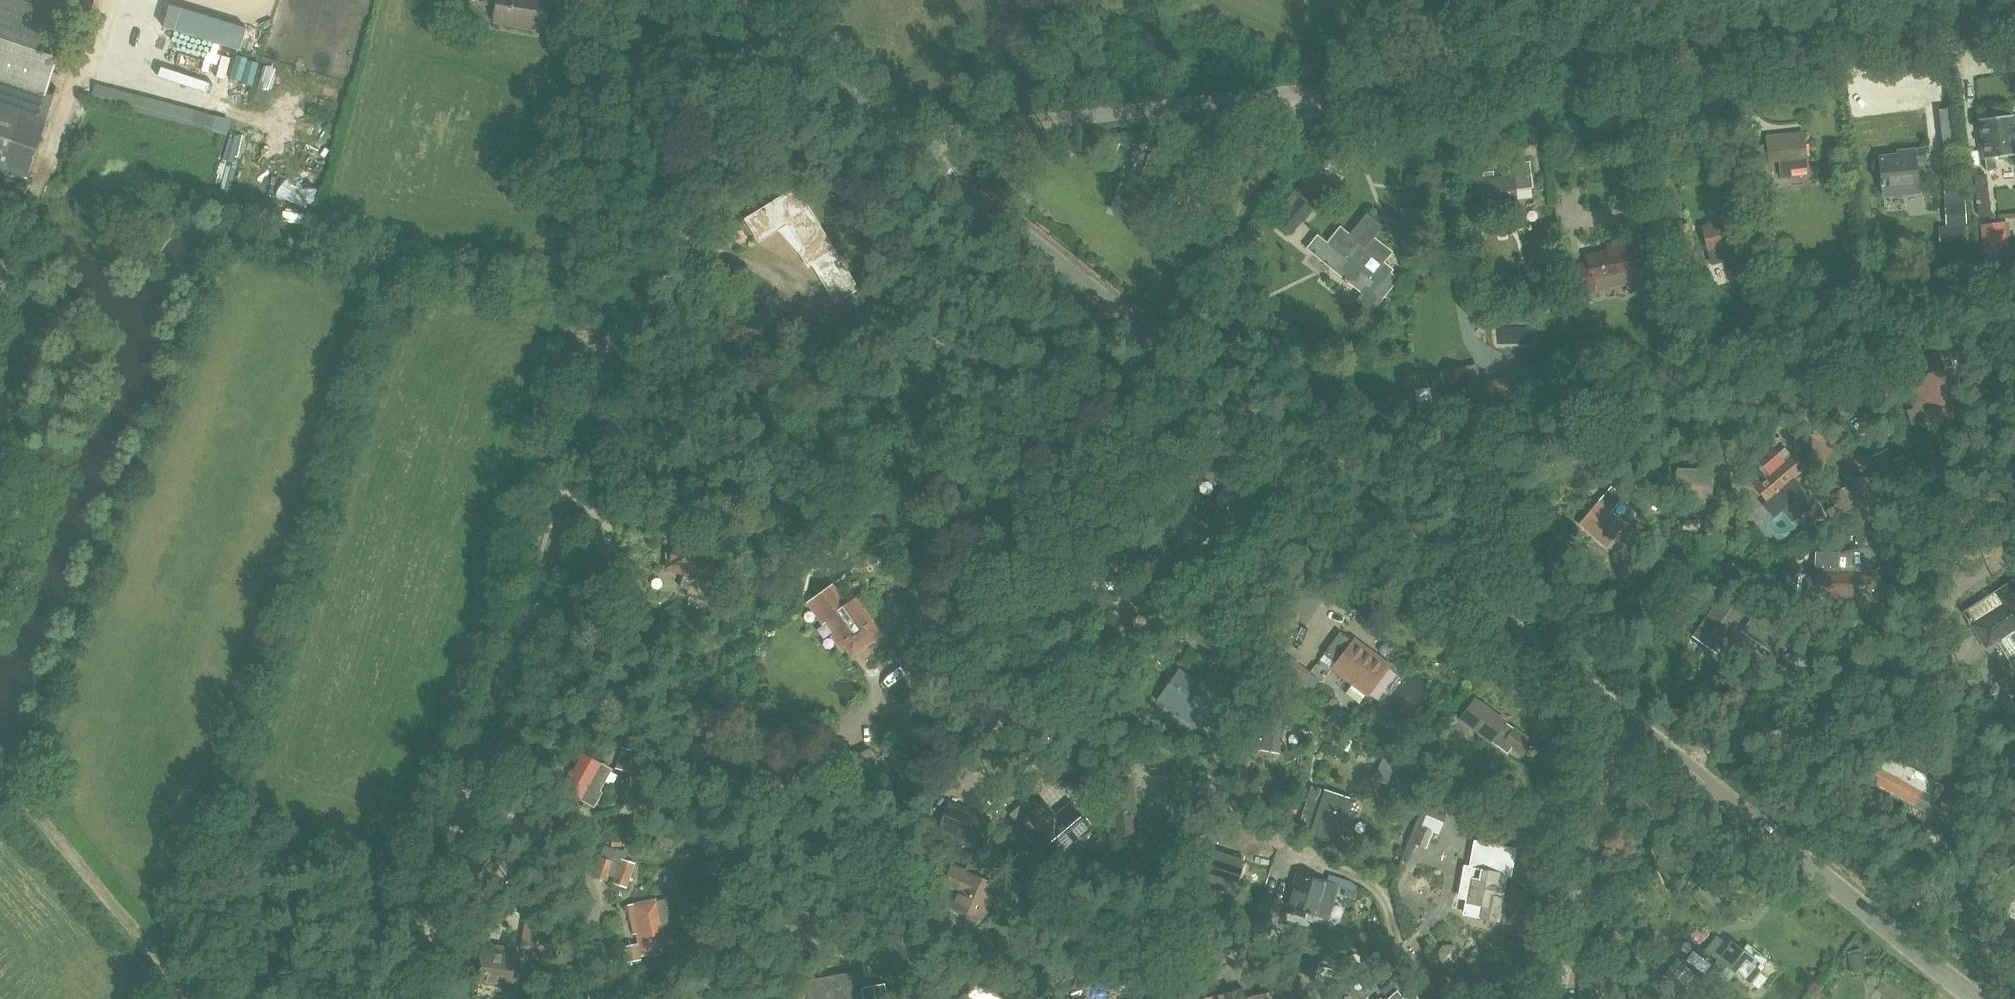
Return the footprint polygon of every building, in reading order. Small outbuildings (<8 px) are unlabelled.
[(13,0),(0,0),(0,79),(48,94),(72,19),(13,0)] [(496,21),(546,29),(551,0),(499,0),(496,21)] [(21,175),(28,178),(46,122),(39,120),(0,107),(0,168),(21,175)] [(2013,115),(1981,119),(1986,170),(1997,169),(1995,157),(2014,155),(2014,138),(2013,115)] [(1769,161),(1758,163),(1760,186),(1771,185),(1769,163),(1779,162),(1781,178),(1792,176),(1792,169),(1809,168),(1805,133),(1766,137),(1767,146),(1769,161)] [(1921,193),(1917,164),(1928,163),(1926,147),(1897,150),(1898,153),(1878,154),(1884,197),(1921,193)] [(1531,178),(1529,163),(1510,165),(1511,176),(1477,180),(1480,207),(1517,203),(1516,200),(1533,198),(1530,178),(1531,178)] [(1987,174),(1974,175),(1978,216),(1991,215),(1987,174)] [(1964,179),(1944,180),(1946,226),(1939,226),(1940,252),(1967,250),(1964,179)] [(804,249),(800,252),(809,267),(813,264),(837,302),(860,288),(797,186),(745,218),(759,241),(788,224),(804,249)] [(1292,237),(1312,213),(1300,203),(1280,227),(1292,237)] [(1343,229),(1330,245),(1349,261),(1347,263),(1345,267),(1345,272),(1347,277),(1346,279),(1349,282),(1348,283),(1362,294),(1357,299),(1364,304),(1375,313),(1390,295),(1388,293),(1399,279),(1391,272),(1394,269),(1385,262),(1395,250),(1377,236),(1385,227),(1369,214),(1351,235),(1351,236),(1343,229)] [(1751,271),(1747,257),(1735,217),(1719,220),(1719,219),(1708,222),(1708,224),(1702,226),(1712,266),(1727,262),(1731,277),(1751,271)] [(1477,220),(1463,221),(1465,237),(1466,248),(1480,246),(1479,236),(1477,220)] [(1661,221),(1650,224),(1653,238),(1665,235),(1661,221)] [(1984,258),(2009,255),(2005,223),(1981,226),(1984,258)] [(1578,264),(1578,266),(1583,293),(1628,284),(1629,291),(1645,288),(1636,240),(1614,245),(1615,251),(1588,257),(1589,262),(1578,264)] [(1680,247),(1679,248),(1686,271),(1691,287),(1706,282),(1701,266),(1694,243),(1680,247)] [(1917,359),(1922,376),(1906,381),(1914,407),(1964,392),(1955,364),(1945,367),(1940,352),(1917,359)] [(1485,393),(1478,364),(1431,375),(1438,404),(1449,402),(1451,411),(1474,406),(1471,396),(1485,393)] [(1413,403),(1406,404),(1409,419),(1423,415),(1421,409),(1415,411),(1413,403)] [(1807,467),(1796,453),(1785,462),(1774,448),(1759,461),(1772,476),(1756,489),(1766,502),(1763,504),(1774,518),(1783,510),(1793,522),(1815,504),(1794,479),(1807,467)] [(1887,448),(1872,456),(1884,477),(1904,467),(1898,457),(1894,460),(1887,448)] [(1713,485),(1711,485),(1712,469),(1677,468),(1677,491),(1690,491),(1690,505),(1712,505),(1713,485)] [(1607,548),(1628,525),(1600,500),(1578,526),(1607,548)] [(1639,551),(1653,535),(1639,522),(1625,539),(1639,551)] [(689,592),(688,597),(703,601),(705,596),(732,602),(737,581),(709,575),(714,553),(698,549),(698,551),(691,550),(691,548),(673,544),(671,551),(668,553),(666,555),(666,559),(666,562),(668,564),(666,572),(684,576),(681,590),(689,592)] [(1839,609),(1839,597),(1856,597),(1857,582),(1870,583),(1870,569),(1880,565),(1881,565),(1881,546),(1863,546),(1852,549),(1836,553),(1817,553),(1817,585),(1814,585),(1814,592),(1810,592),(1810,608),(1839,609)] [(812,599),(827,621),(836,634),(833,636),(840,647),(845,644),(852,655),(882,634),(865,608),(859,599),(849,606),(846,608),(831,585),(812,599)] [(2010,585),(1963,618),(1981,644),(1987,640),(1992,647),(2014,631),(2014,592),(2010,585)] [(1754,604),(1728,586),(1693,637),(1718,654),(1729,638),(1754,604)] [(1368,605),(1361,599),(1354,607),(1362,613),(1363,611),(1368,615),(1372,610),(1367,606),(1368,605)] [(1298,605),(1272,603),(1271,634),(1296,636),(1298,605)] [(1764,647),(1776,629),(1754,615),(1742,632),(1764,647)] [(1338,636),(1322,659),(1335,668),(1332,673),(1367,698),(1388,669),(1353,643),(1351,645),(1338,636)] [(1311,672),(1292,657),(1279,674),(1299,689),(1311,672)] [(1192,680),(1179,671),(1158,700),(1196,728),(1220,695),(1195,677),(1192,680)] [(1523,751),(1531,739),(1474,700),(1461,718),(1506,749),(1511,743),(1523,751)] [(1336,706),(1326,720),(1342,731),(1352,717),(1336,706)] [(1269,707),(1262,748),(1280,751),(1287,710),(1269,707)] [(1898,728),(1904,743),(1913,740),(1908,724),(1898,728)] [(622,747),(616,766),(636,773),(643,754),(622,747)] [(611,771),(582,756),(563,791),(581,801),(584,794),(595,800),(611,771)] [(1886,756),(1873,781),(1917,804),(1928,784),(1912,776),(1915,771),(1886,756)] [(1208,774),(1199,794),(1215,800),(1224,781),(1208,774)] [(645,785),(644,775),(634,775),(634,785),(645,785)] [(1523,797),(1520,779),(1500,783),(1505,801),(1523,797)] [(1105,808),(1109,808),(1113,837),(1142,833),(1134,782),(1105,787),(1106,792),(1102,792),(1105,808)] [(1296,832),(1310,837),(1308,840),(1339,849),(1355,798),(1326,790),(1325,791),(1312,786),(1296,832)] [(1052,862),(1093,827),(1073,804),(1056,819),(1043,803),(1019,823),(1052,862)] [(978,850),(990,818),(952,804),(939,835),(978,850)] [(943,860),(949,844),(930,839),(925,852),(943,860)] [(1474,866),(1466,865),(1464,877),(1468,878),(1467,883),(1463,883),(1461,896),(1468,897),(1465,913),(1497,919),(1501,895),(1497,894),(1501,872),(1508,874),(1513,847),(1478,841),(1474,866)] [(1245,859),(1236,856),(1234,862),(1221,858),(1222,855),(1214,853),(1203,884),(1234,894),(1245,859)] [(616,862),(603,857),(596,875),(609,880),(616,862)] [(623,858),(617,878),(615,884),(628,888),(637,863),(623,858)] [(489,861),(476,875),(482,880),(475,888),(486,899),(499,885),(490,877),(498,869),(489,861)] [(943,883),(960,890),(952,909),(984,921),(989,909),(991,908),(1001,885),(968,874),(950,866),(943,883)] [(1338,887),(1328,883),(1300,874),(1289,905),(1290,906),(1288,912),(1306,918),(1308,912),(1328,918),(1338,887)] [(1250,932),(1271,938),(1283,900),(1262,894),(1250,932)] [(633,907),(628,908),(637,943),(640,955),(643,955),(676,947),(665,899),(658,901),(658,900),(633,905),(633,907)] [(526,915),(522,947),(546,950),(550,918),(526,915)] [(1757,934),(1744,951),(1734,943),(1729,949),(1716,938),(1706,950),(1719,961),(1714,967),(1730,980),(1736,972),(1750,983),(1777,950),(1757,934)] [(1443,943),(1438,952),(1442,962),(1454,962),(1460,953),(1455,944),(1443,943)] [(515,988),(520,955),(476,948),(471,982),(515,988)] [(1863,954),(1850,957),(1854,971),(1867,968),(1863,954)] [(1682,990),(1695,975),(1677,959),(1664,974),(1682,990)] [(563,965),(552,961),(547,978),(557,982),(563,965)] [(1340,985),(1343,974),(1320,966),(1317,976),(1340,985)] [(791,984),(794,998),(856,998),(851,973),(818,979),(806,981),(791,984)] [(861,981),(864,998),(889,998),(885,977),(861,981)] [(966,996),(964,995),(960,998),(1002,998),(991,989),(988,993),(977,983),(966,996)] [(1278,987),(1257,992),(1259,998),(1281,998),(1278,987)] [(1413,991),(1405,998),(1398,990),(1388,998),(1420,998),(1413,991)] [(1245,991),(1211,998),(1247,998),(1245,991)]
